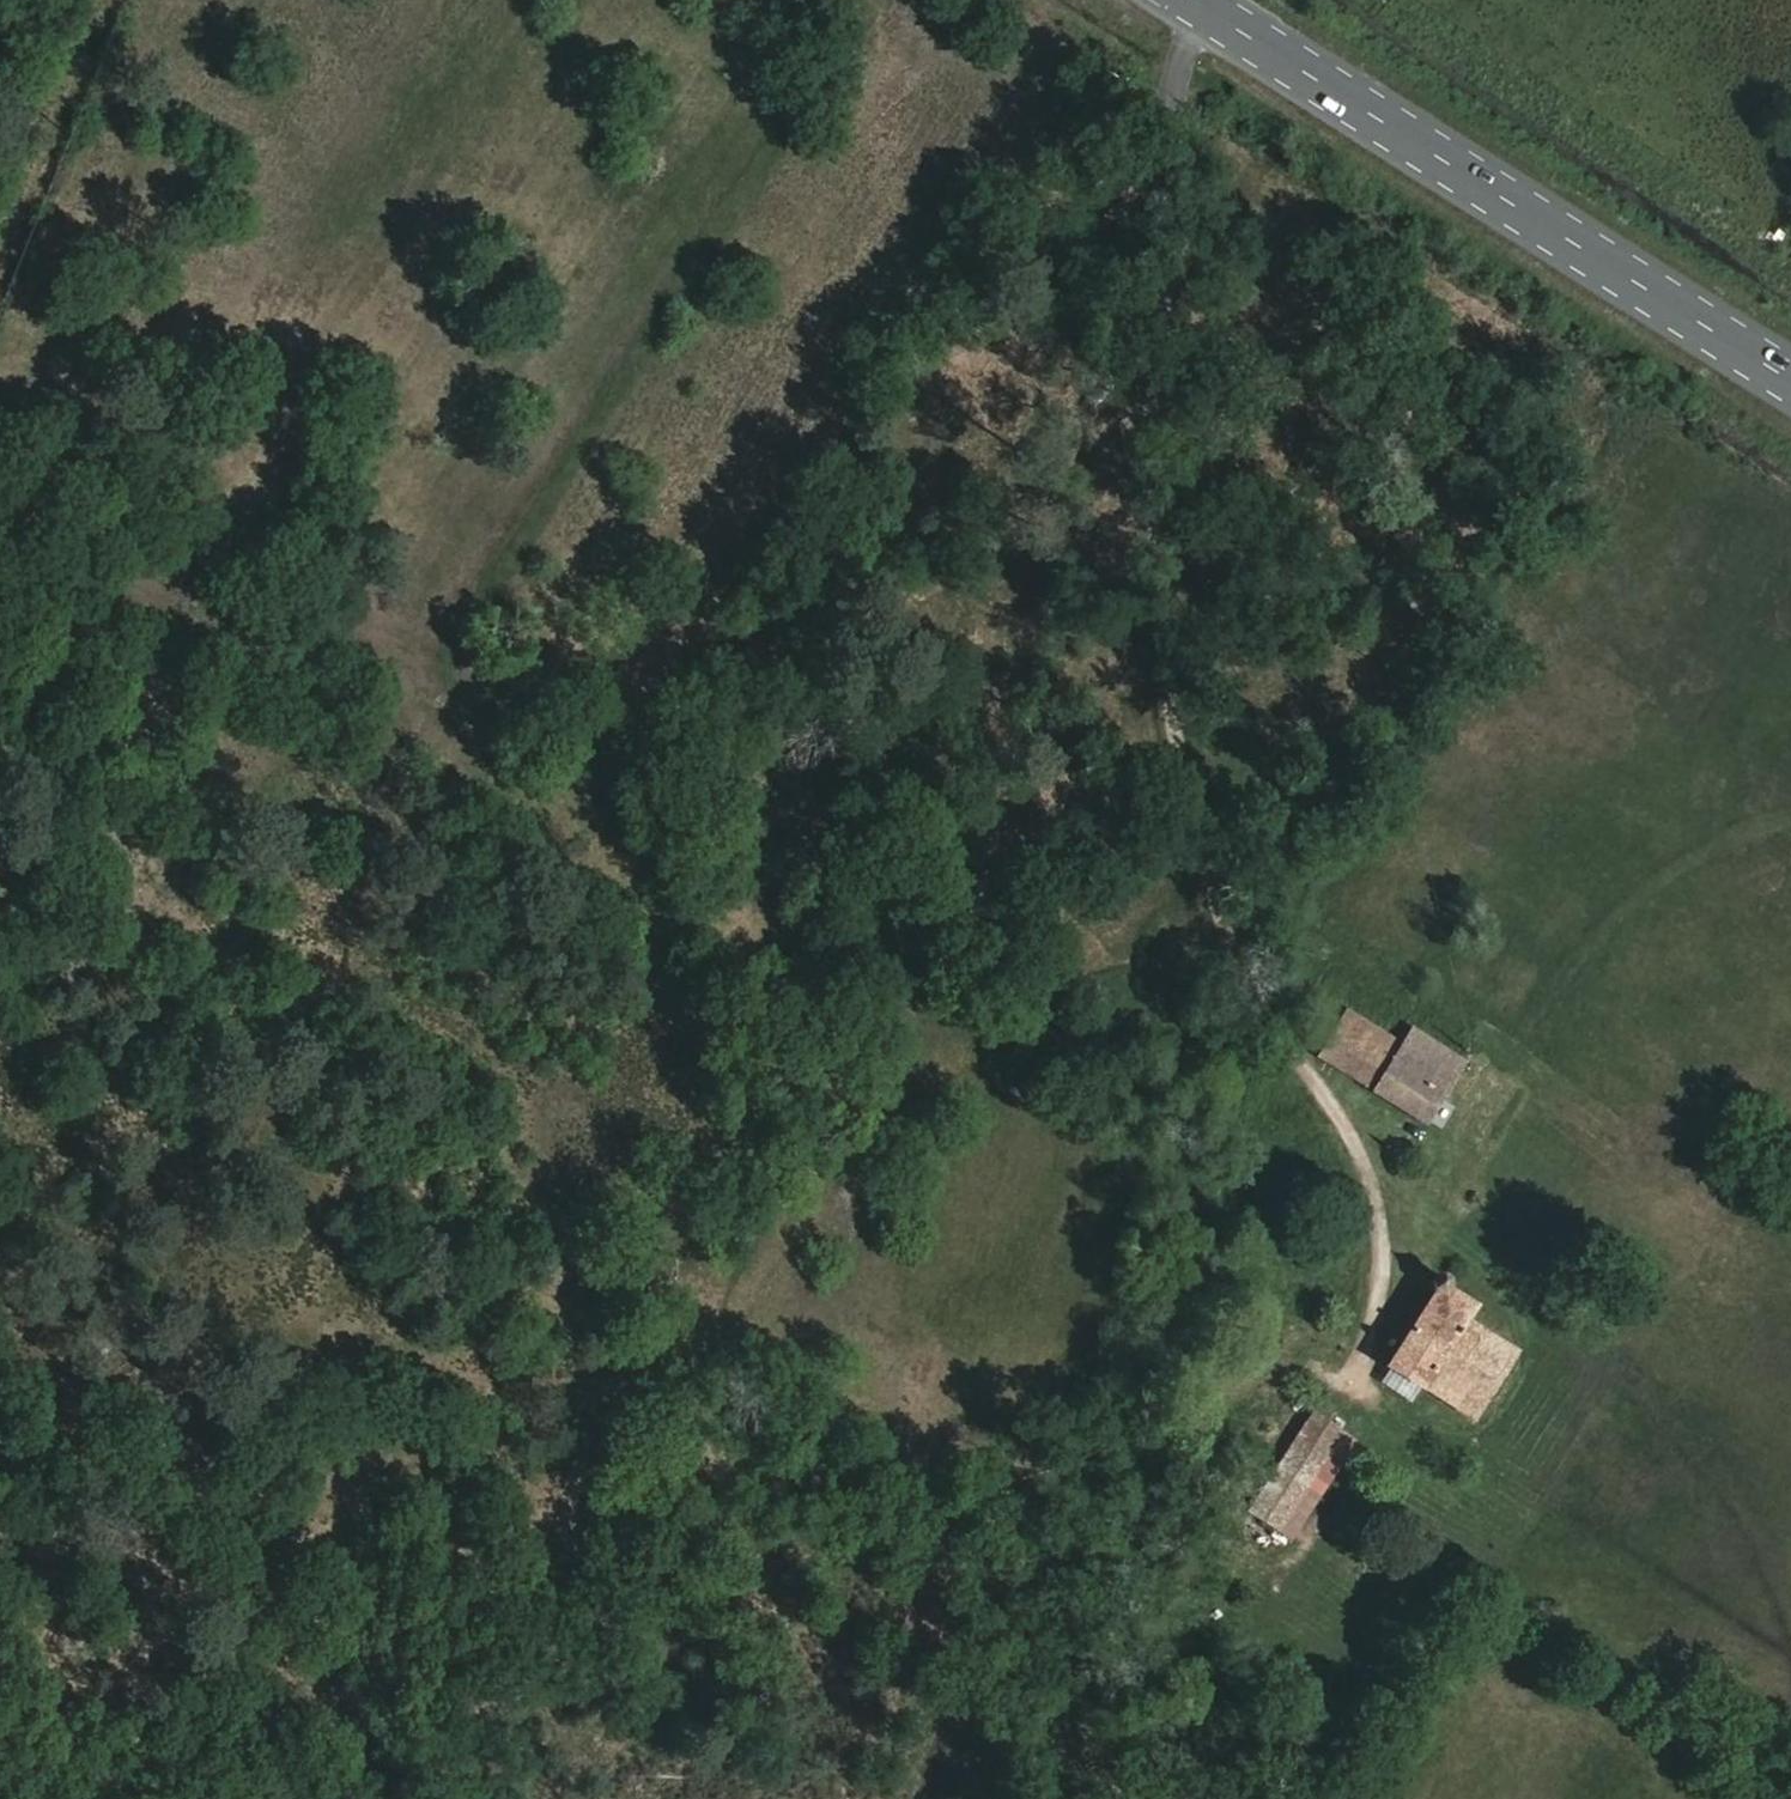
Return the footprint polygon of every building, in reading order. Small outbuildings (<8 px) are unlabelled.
[(1371,1069),(1379,1055),(1324,1019),(1300,1058),(1398,1122),(1416,1097),(1371,1069)] [(1423,1086),(1379,1055),(1371,1069),(1416,1097),(1423,1086)] [(1439,1098),(1428,1121),(1442,1128),(1454,1105),(1439,1098)] [(1371,1359),(1436,1412),(1484,1347),(1444,1315),(1456,1299),(1436,1283),(1436,1280),(1436,1277),(1435,1275),(1433,1272),(1431,1270),(1429,1269),(1426,1268),(1424,1268),(1421,1268),(1419,1269),(1416,1271),(1414,1273),(1413,1275),(1412,1278),(1412,1280),(1412,1283),(1413,1286),(1415,1288),(1417,1290),(1419,1291),(1371,1359)] [(1235,1547),(1315,1436),(1284,1415),(1170,1568),(1189,1581),(1221,1537),(1235,1547)]
